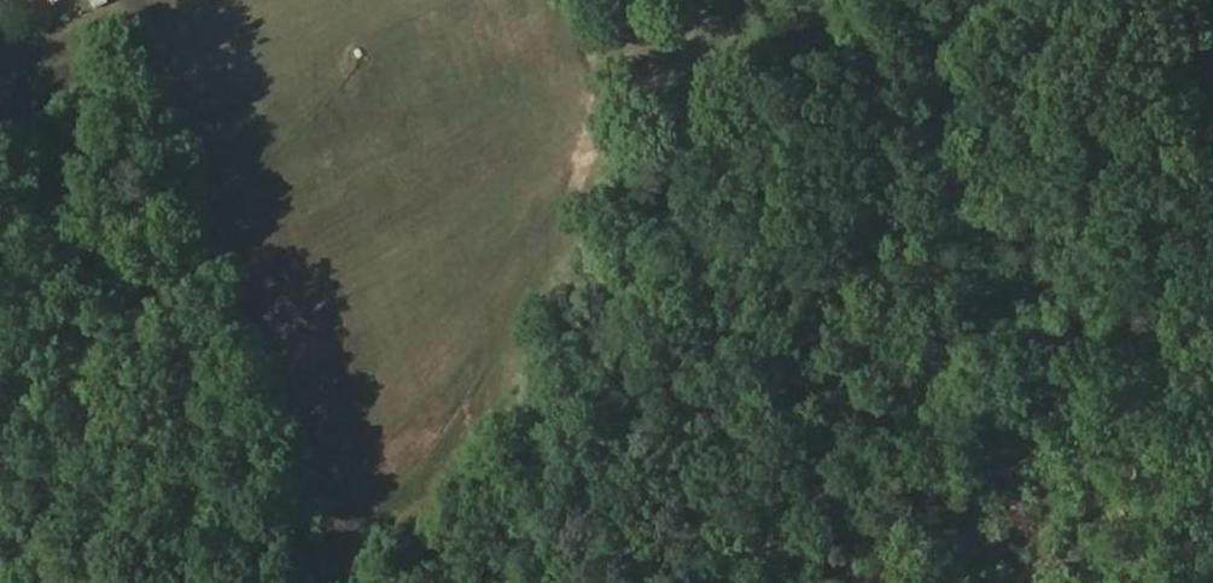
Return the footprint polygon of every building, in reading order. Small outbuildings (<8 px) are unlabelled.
[(107,0),(88,0),(93,9),(108,2),(107,0)]
